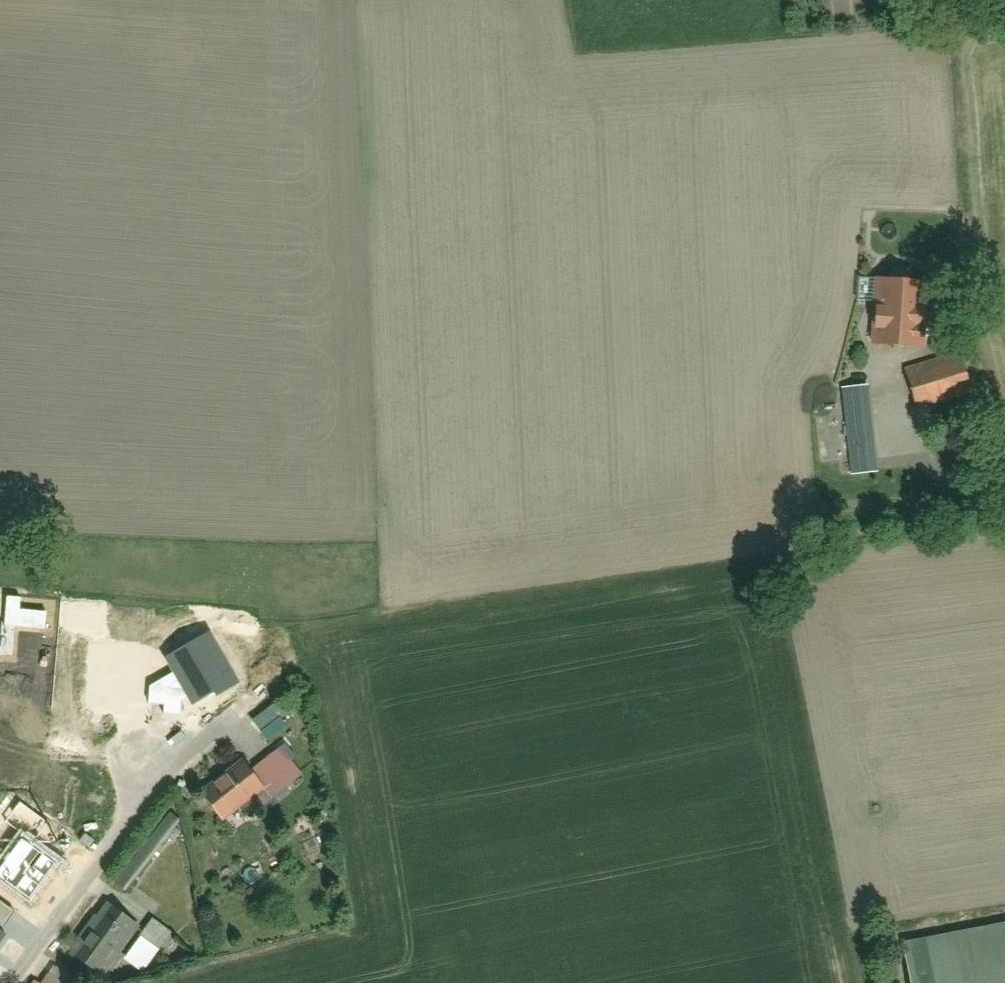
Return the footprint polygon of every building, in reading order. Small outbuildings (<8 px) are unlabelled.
[(864,281),(864,347),(916,347),(916,281),(864,281)] [(906,375),(917,412),(968,397),(957,360),(906,375)] [(840,391),(846,476),(871,474),(865,389),(840,391)] [(292,778),(272,756),(249,777),(270,799),(292,778)] [(198,798),(219,823),(258,790),(237,765),(198,798)] [(59,863),(22,837),(0,869),(0,882),(31,903),(59,863)] [(13,911),(0,902),(0,929),(13,911)] [(105,904),(64,963),(91,981),(132,922),(105,904)] [(124,956),(146,973),(172,938),(151,921),(124,956)] [(908,982),(1004,982),(1004,923),(900,941),(908,982)]
